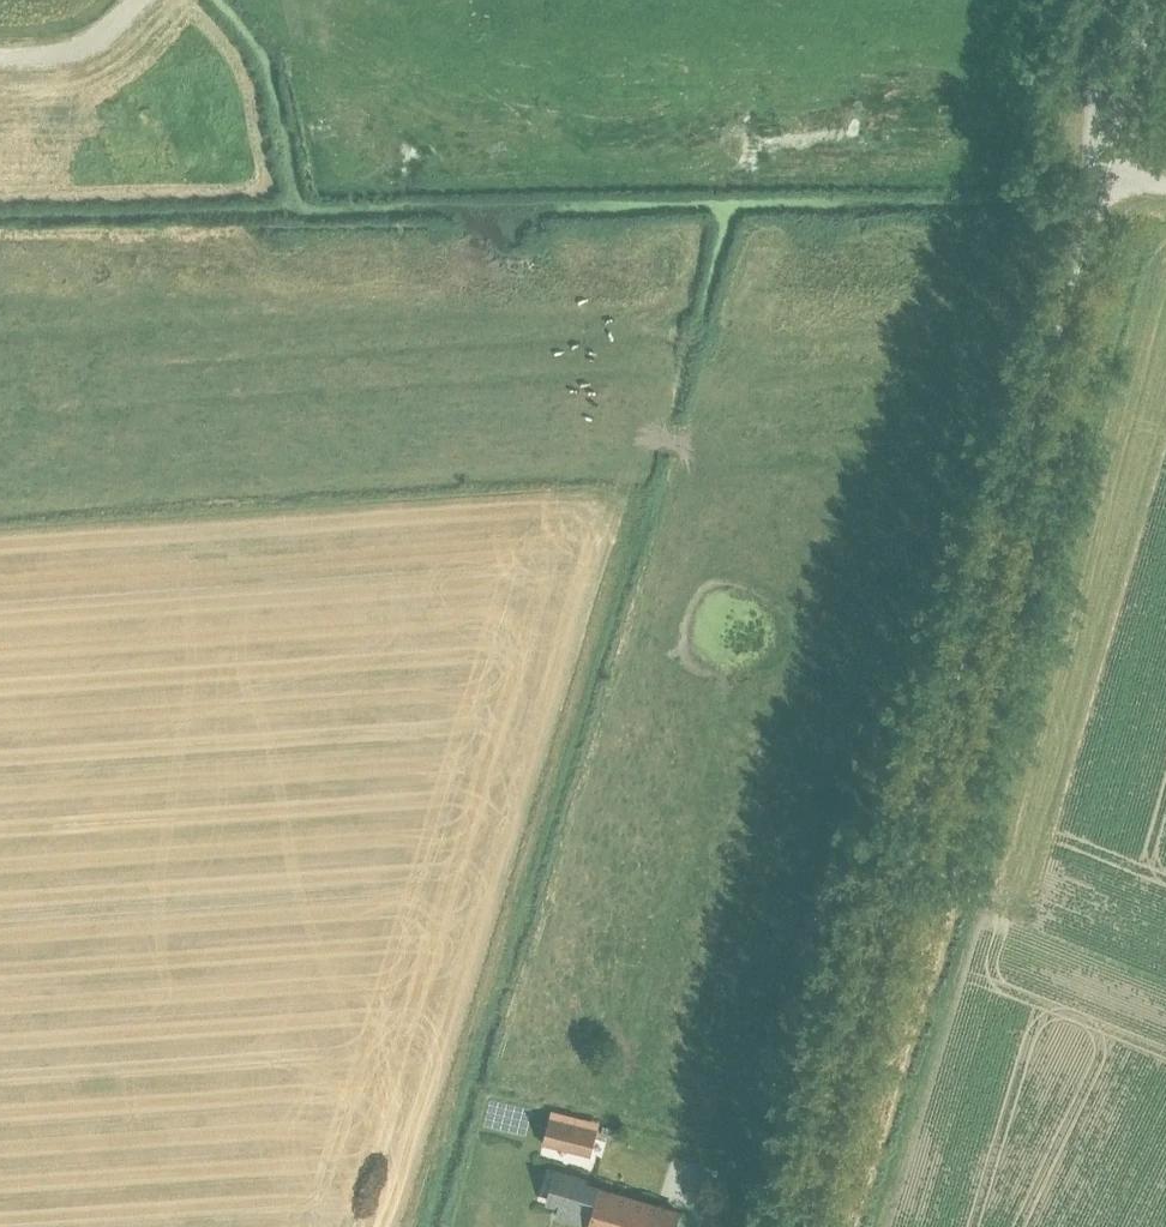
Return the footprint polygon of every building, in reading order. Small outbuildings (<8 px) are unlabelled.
[(551,1118),(545,1145),(591,1157),(599,1130),(551,1118)] [(557,1171),(546,1205),(559,1209),(557,1216),(589,1226),(677,1226),(682,1213),(601,1188),(602,1185),(557,1171)]
